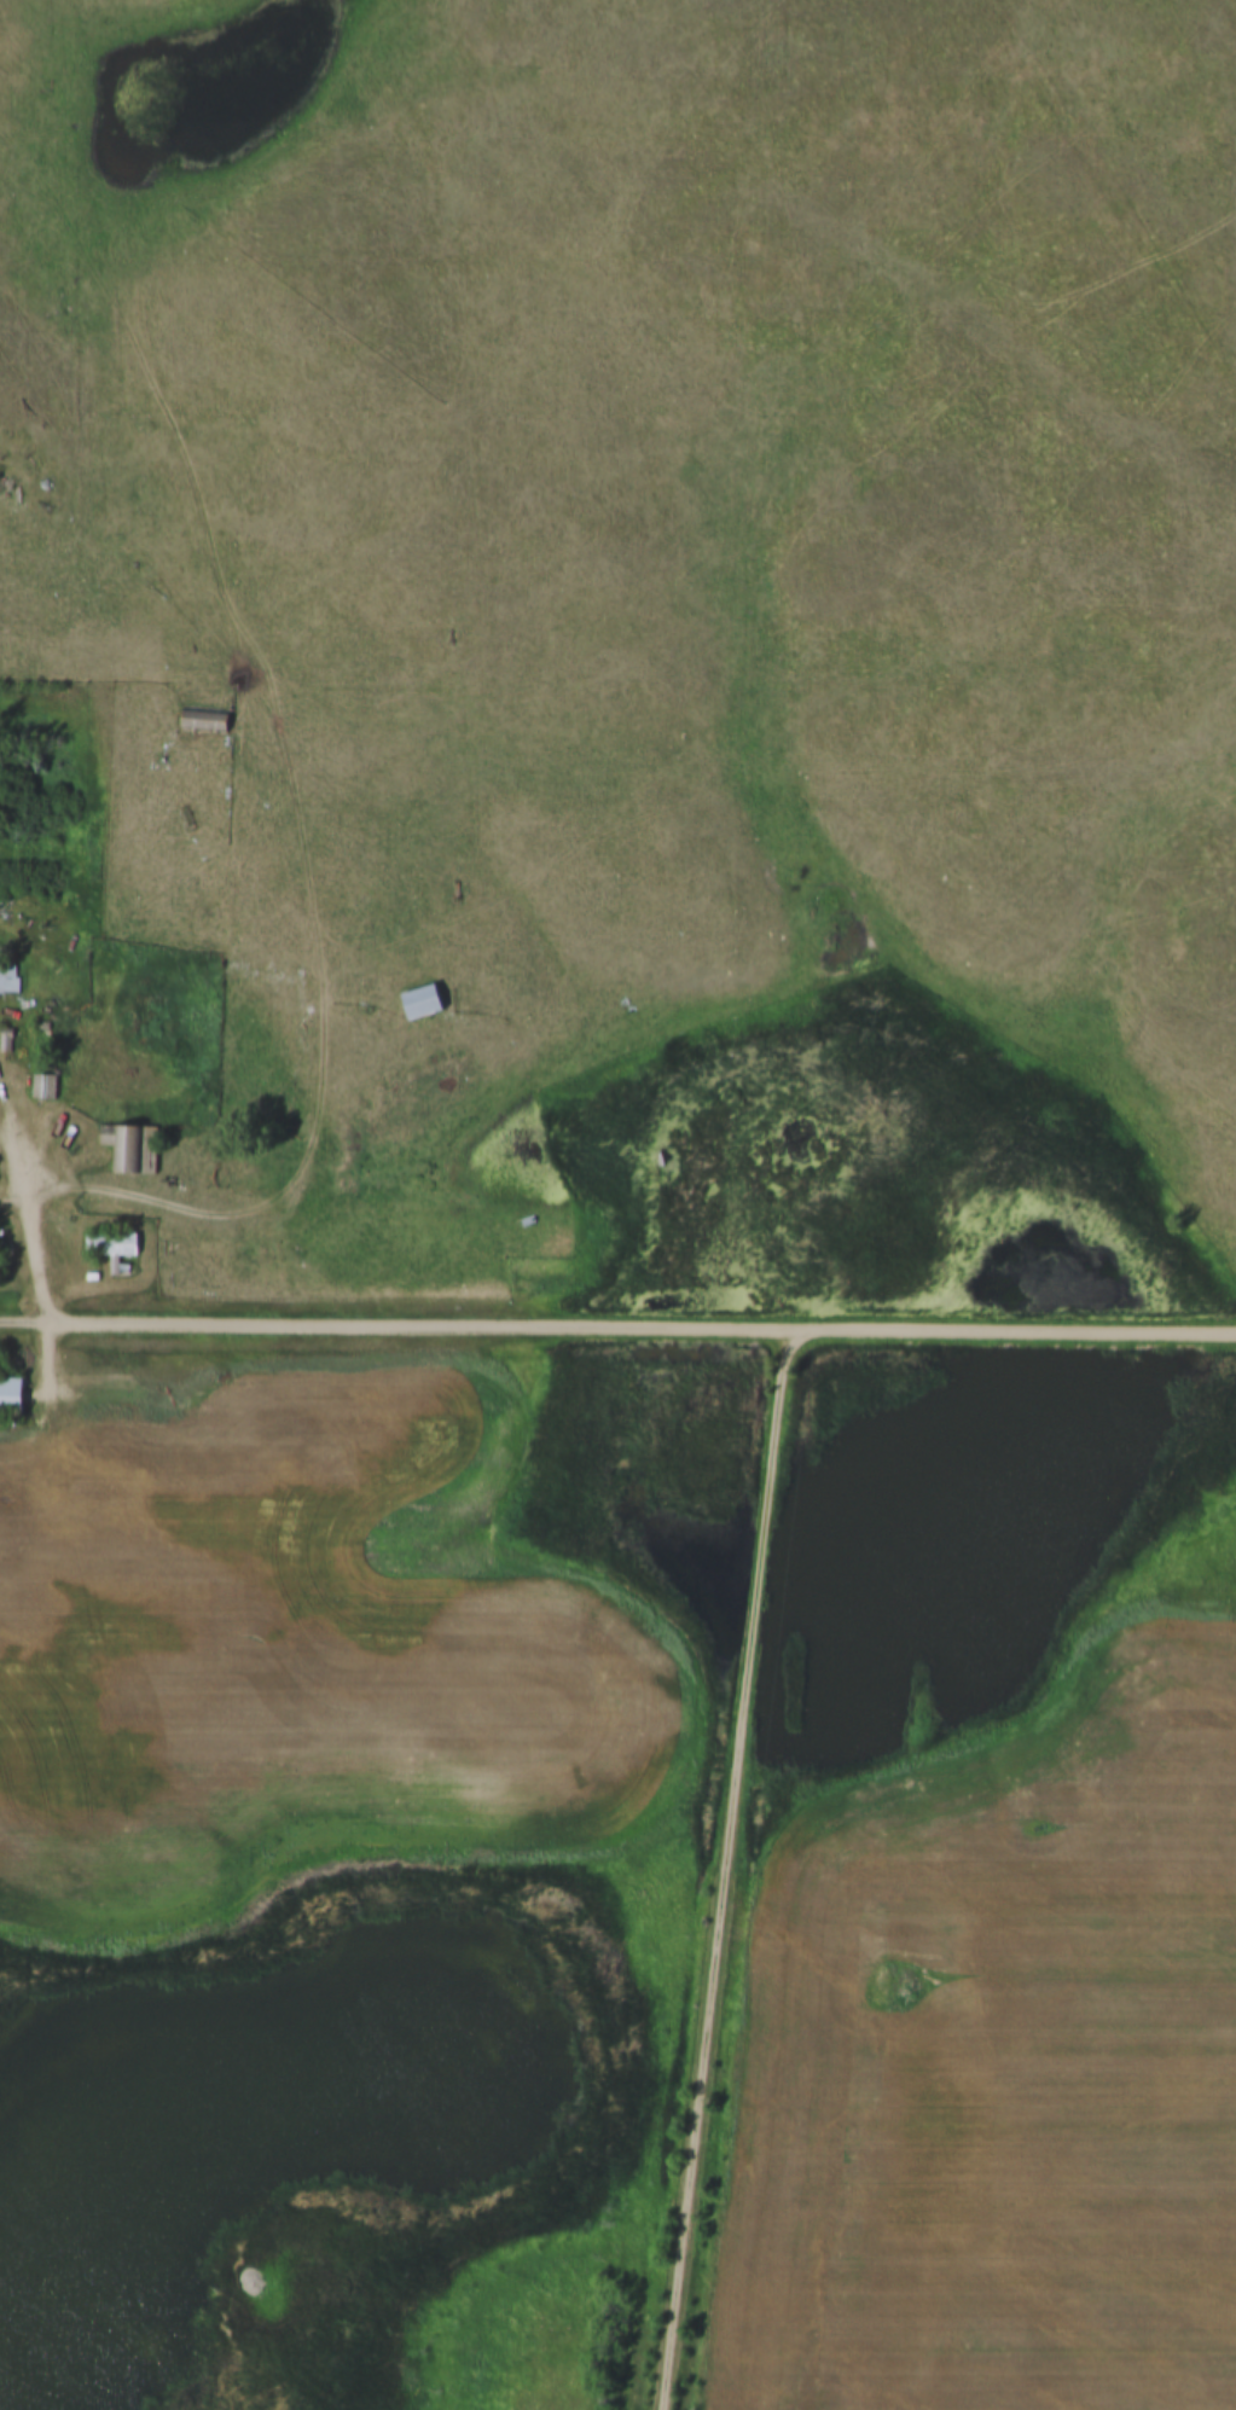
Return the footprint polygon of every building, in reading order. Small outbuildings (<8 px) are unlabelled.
[(228,733),(228,710),(182,710),(182,733),(228,733)] [(19,993),(19,959),(9,959),(9,947),(0,947),(0,993),(19,993)] [(409,1020),(445,1010),(437,982),(402,992),(409,1020)] [(156,1174),(157,1126),(100,1125),(100,1146),(113,1146),(113,1173),(156,1174)] [(138,1255),(137,1233),(86,1233),(86,1254),(110,1253),(111,1274),(130,1274),(130,1264),(120,1264),(120,1255),(138,1255)] [(0,1376),(0,1414),(24,1414),(24,1376),(0,1376)]
